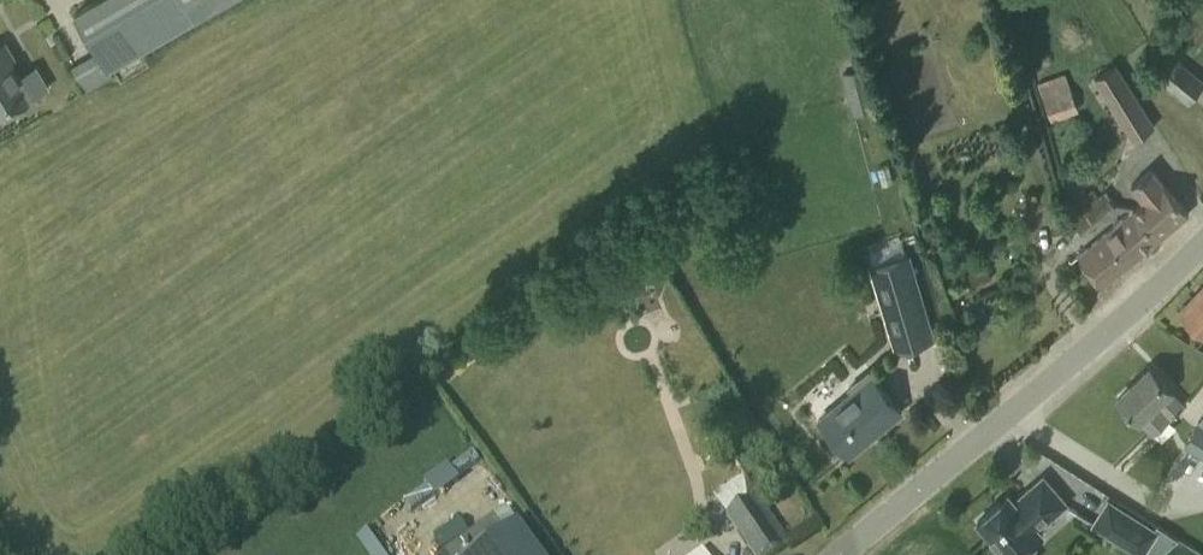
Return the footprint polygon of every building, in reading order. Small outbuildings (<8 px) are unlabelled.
[(98,51),(72,66),(86,89),(112,74),(109,70),(229,0),(97,0),(75,13),(98,51)] [(31,97),(10,61),(14,59),(4,43),(0,46),(0,116),(31,97)] [(1202,82),(1202,79),(1178,59),(1176,63),(1161,51),(1146,69),(1154,75),(1156,74),(1162,79),(1162,80),(1188,101),(1202,82)] [(1132,140),(1156,125),(1117,63),(1094,78),(1132,140)] [(1037,83),(1051,121),(1078,110),(1064,73),(1037,83)] [(1158,238),(1189,213),(1151,168),(1131,185),(1142,199),(1132,207),(1158,238)] [(1117,208),(1104,192),(1099,197),(1093,189),(1065,211),(1084,235),(1117,208)] [(1102,285),(1158,238),(1132,207),(1076,255),(1102,285)] [(908,253),(870,264),(895,350),(934,339),(908,253)] [(1180,312),(1181,313),(1181,312),(1202,333),(1202,287),(1180,312)] [(1170,389),(1150,367),(1118,398),(1139,420),(1141,419),(1154,433),(1184,405),(1169,390),(1170,389)] [(839,403),(819,419),(833,435),(848,454),(901,410),(886,392),(869,371),(849,387),(853,391),(839,403)] [(1185,444),(1202,455),(1202,413),(1185,444)] [(716,496),(753,554),(773,554),(788,545),(744,476),(716,496)] [(977,521),(1007,554),(1019,554),(1043,534),(1038,528),(1067,503),(1043,476),(1014,501),(1008,494),(977,521)] [(1157,530),(1108,499),(1093,524),(1142,554),(1157,530)] [(517,526),(506,534),(492,515),(438,554),(539,554),(517,526)]
